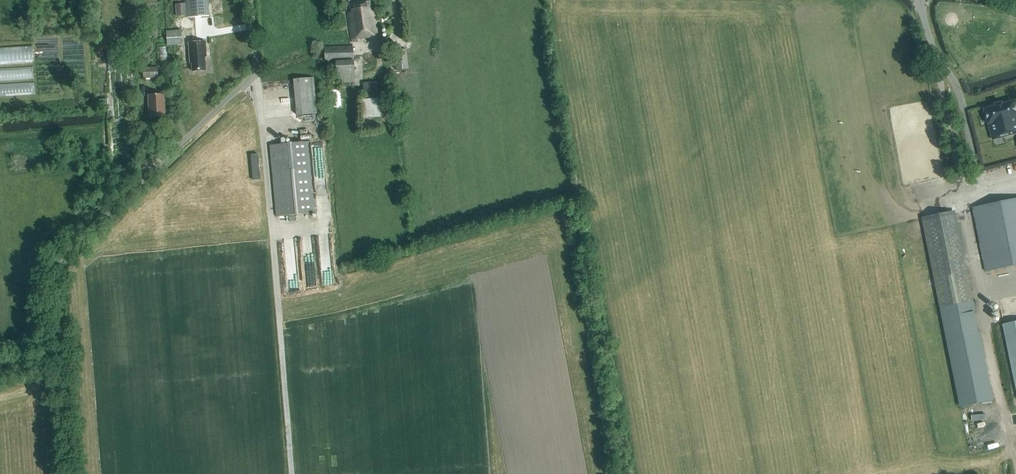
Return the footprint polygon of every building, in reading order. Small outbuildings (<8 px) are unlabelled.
[(189,17),(210,15),(209,0),(188,0),(189,17)] [(375,10),(373,10),(371,0),(360,0),(350,1),(352,13),(349,14),(352,40),(378,36),(375,10)] [(187,15),(187,3),(177,4),(177,16),(187,15)] [(168,45),(183,44),(182,31),(167,32),(168,45)] [(207,56),(206,41),(189,42),(191,63),(192,63),(193,71),(206,70),(205,56),(207,56)] [(36,62),(36,46),(0,47),(0,63),(36,62)] [(355,82),(354,46),(326,47),(326,62),(336,61),(337,83),(355,82)] [(409,70),(406,50),(394,51),(396,71),(409,70)] [(35,79),(35,66),(0,68),(0,80),(35,79)] [(158,77),(158,67),(143,68),(144,78),(158,77)] [(318,113),(314,78),(295,79),(298,115),(318,113)] [(37,94),(37,82),(0,83),(0,95),(37,94)] [(377,97),(377,84),(364,84),(364,98),(377,97)] [(166,117),(165,94),(149,94),(150,117),(166,117)] [(382,118),(381,98),(360,100),(361,119),(382,118)] [(1015,116),(1015,114),(1013,102),(1002,105),(1001,103),(994,105),(995,106),(984,109),(988,124),(989,124),(993,139),(1015,133),(1015,117),(1015,116)] [(316,196),(311,141),(271,145),(277,216),(317,213),(317,205),(316,196)] [(261,180),(258,154),(251,155),(253,181),(261,180)] [(978,227),(987,271),(1015,265),(1015,201),(1002,204),(1003,206),(995,207),(995,205),(980,208),(984,226),(978,227)] [(924,219),(943,313),(972,307),(953,213),(924,219)] [(946,333),(961,407),(991,401),(976,327),(946,333)] [(974,453),(985,450),(984,445),(972,449),(974,453)]
